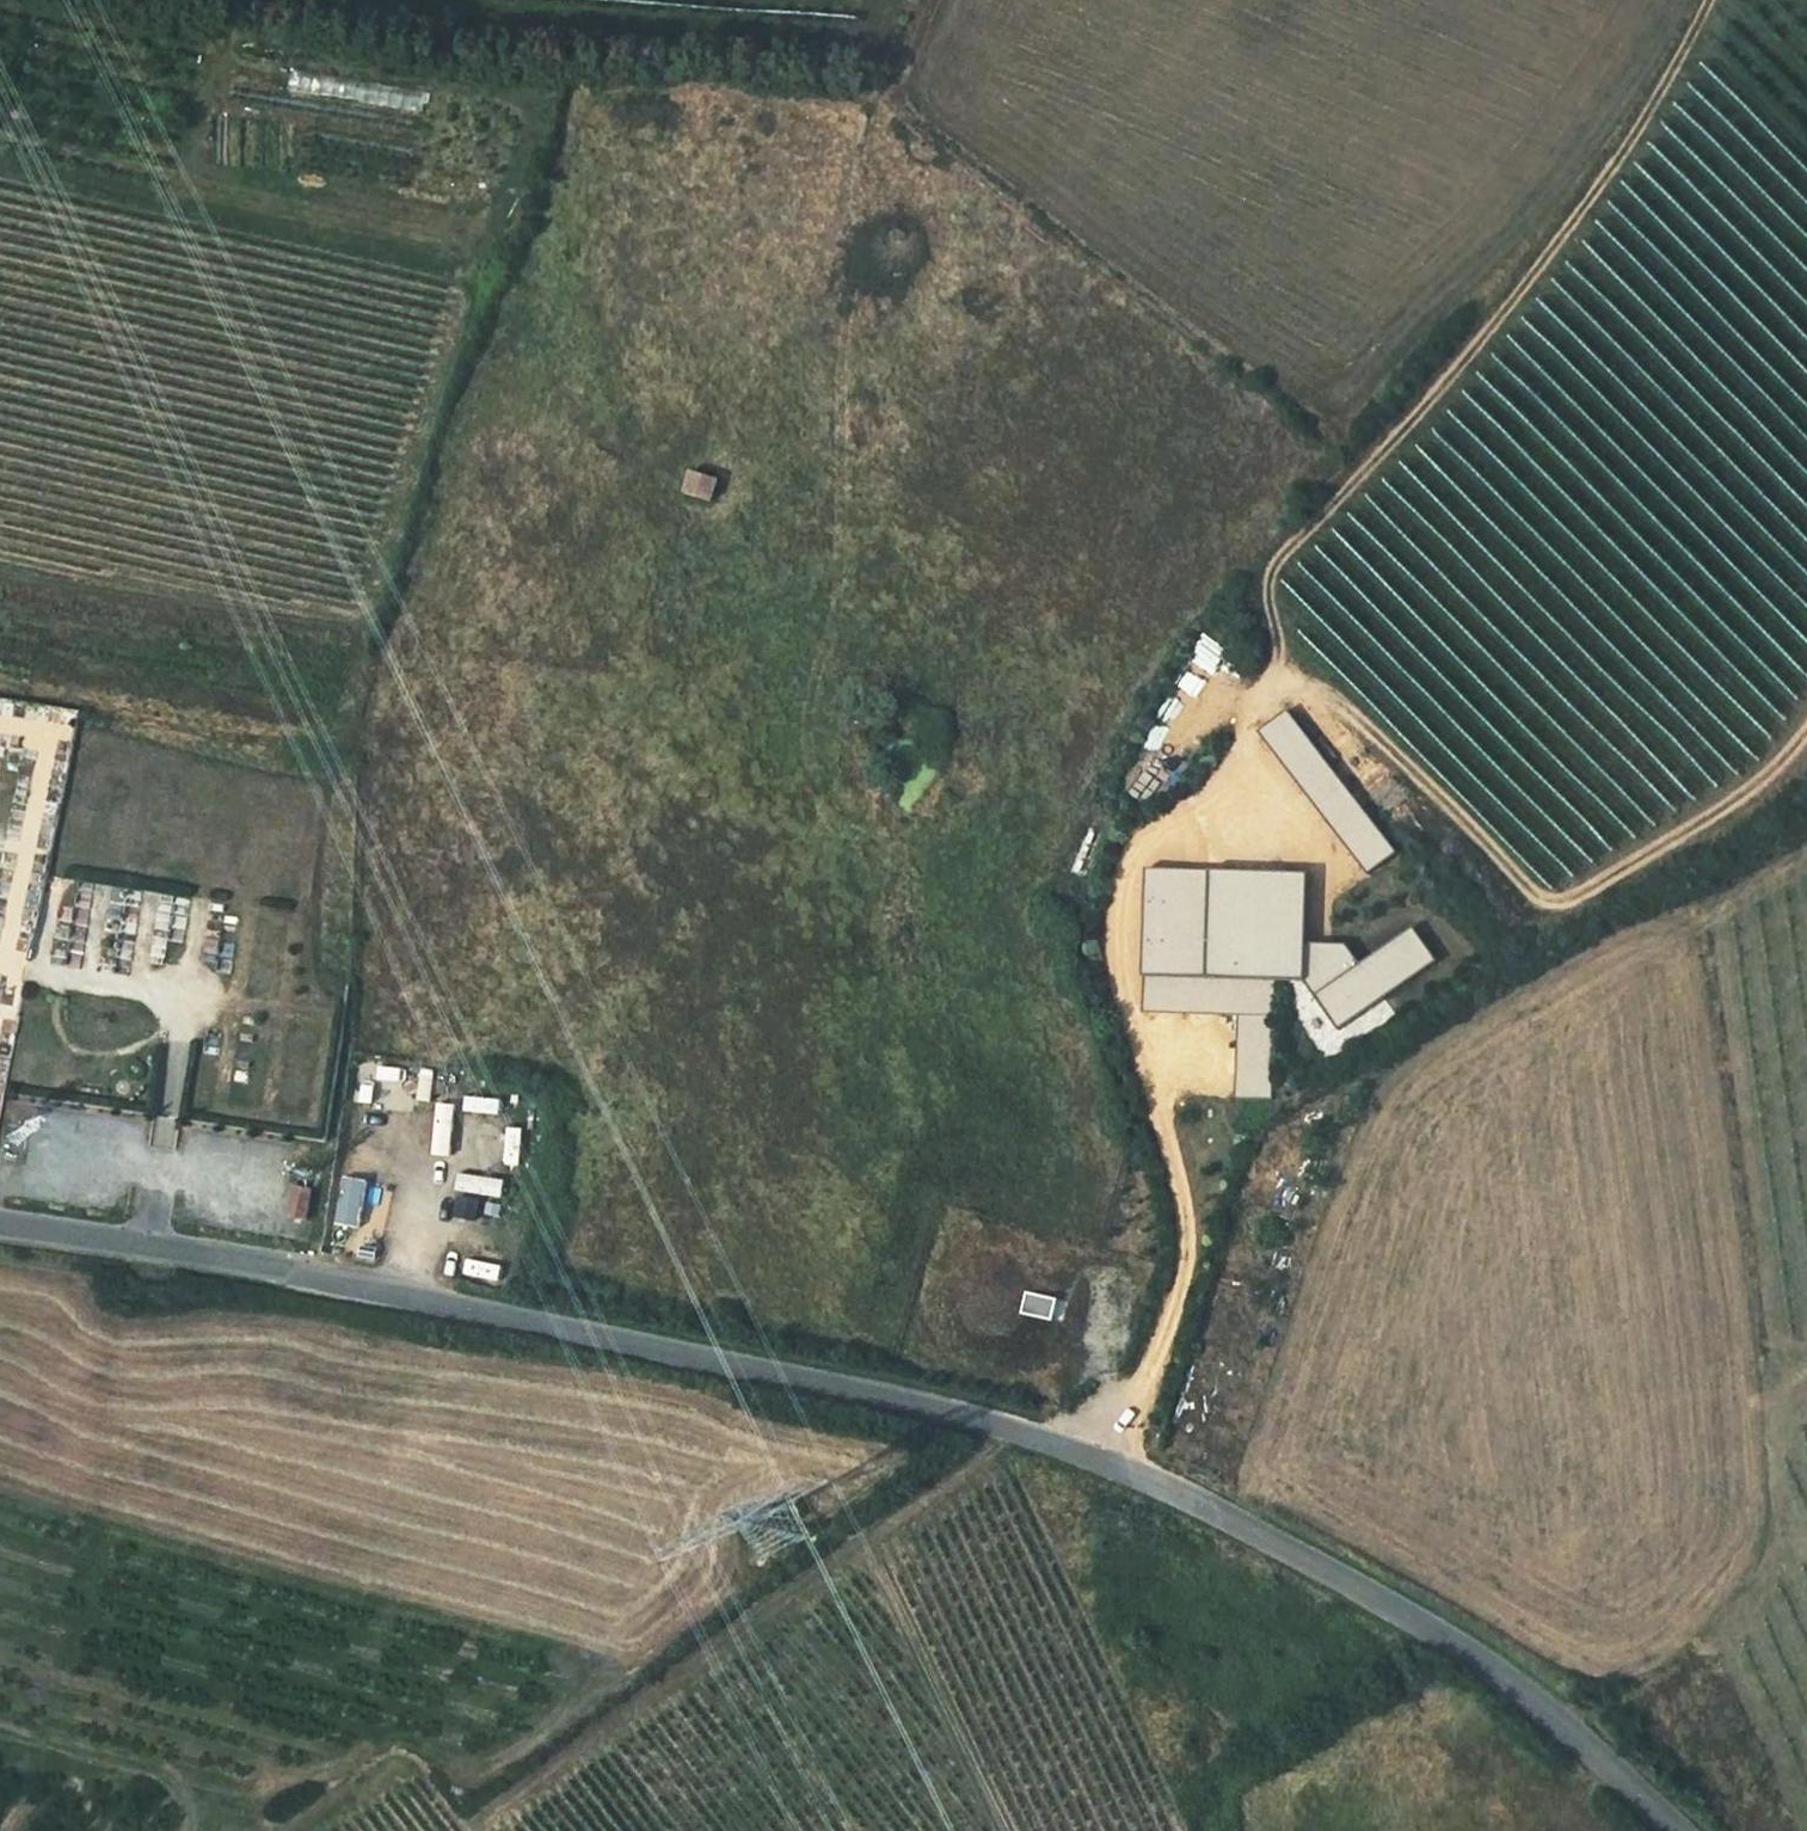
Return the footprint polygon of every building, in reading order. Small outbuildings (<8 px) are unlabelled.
[(711,491),(716,466),(688,457),(682,483),(711,491)] [(1284,711),(1257,733),(1363,870),(1391,849),(1284,711)] [(1301,872),(1150,868),(1146,1010),(1237,1012),(1235,1095),(1272,1096),(1275,977),(1298,978),(1301,872)] [(1433,962),(1412,929),(1313,994),(1334,1027),(1433,962)] [(437,1104),(434,1153),(450,1154),(453,1105),(437,1104)] [(299,1229),(301,1177),(286,1177),(284,1228),(299,1229)] [(342,1177),(336,1224),(361,1226),(366,1180),(342,1177)] [(467,1823),(479,1813),(467,1799),(453,1808),(467,1823)]
